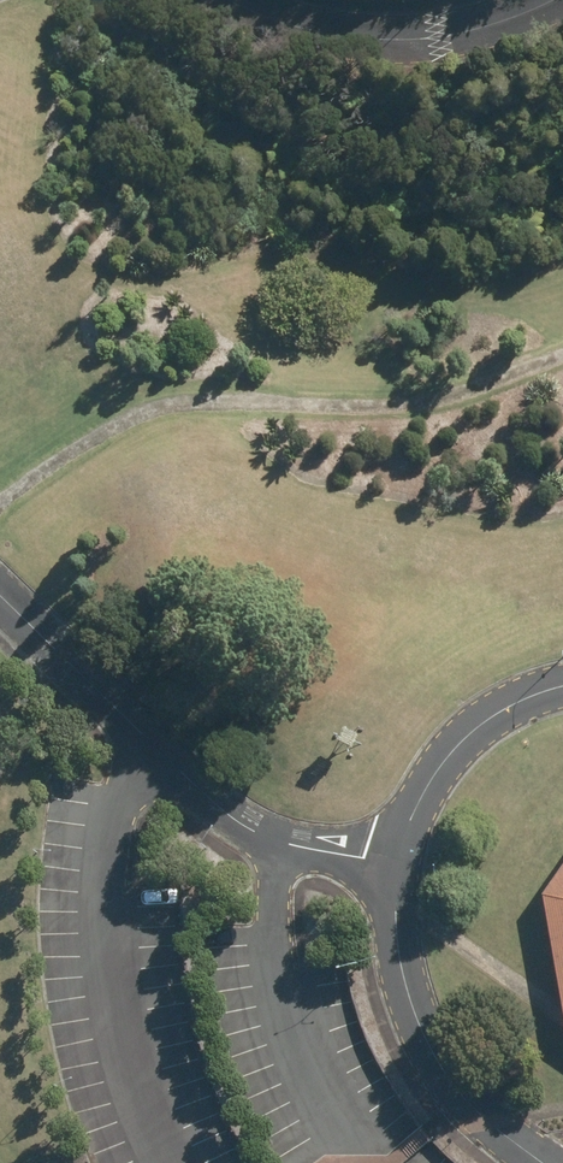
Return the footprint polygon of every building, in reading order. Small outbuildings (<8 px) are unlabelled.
[(562,1010),(562,845),(539,875),(560,1008),(562,1010)]
